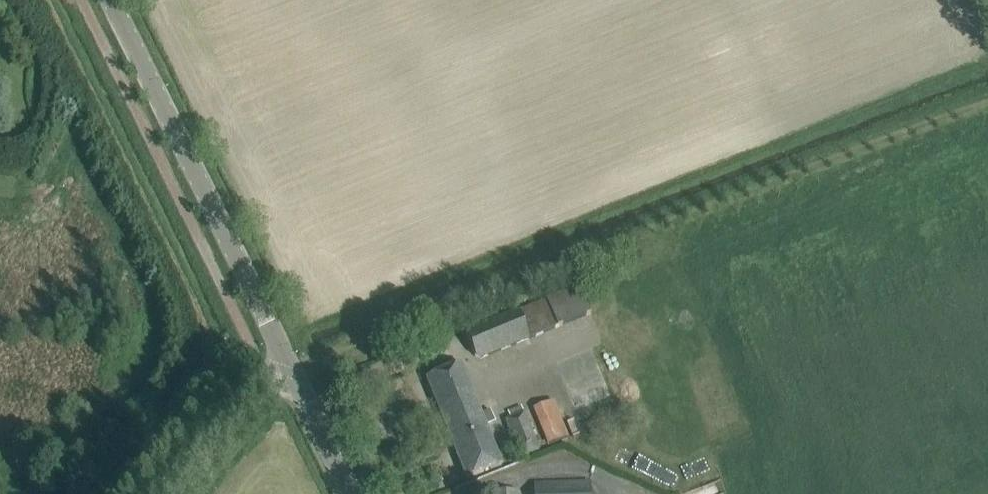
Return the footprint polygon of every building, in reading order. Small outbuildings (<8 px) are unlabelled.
[(480,359),(502,349),(593,311),(580,288),(465,333),(474,356),(480,359)] [(481,414),(461,364),(426,378),(466,479),(502,464),(485,424),(494,421),(490,410),(481,414)] [(531,408),(547,446),(568,437),(553,399),(531,408)] [(520,457),(538,449),(524,412),(505,420),(520,457)] [(589,480),(534,482),(534,493),(590,493),(589,480)]
